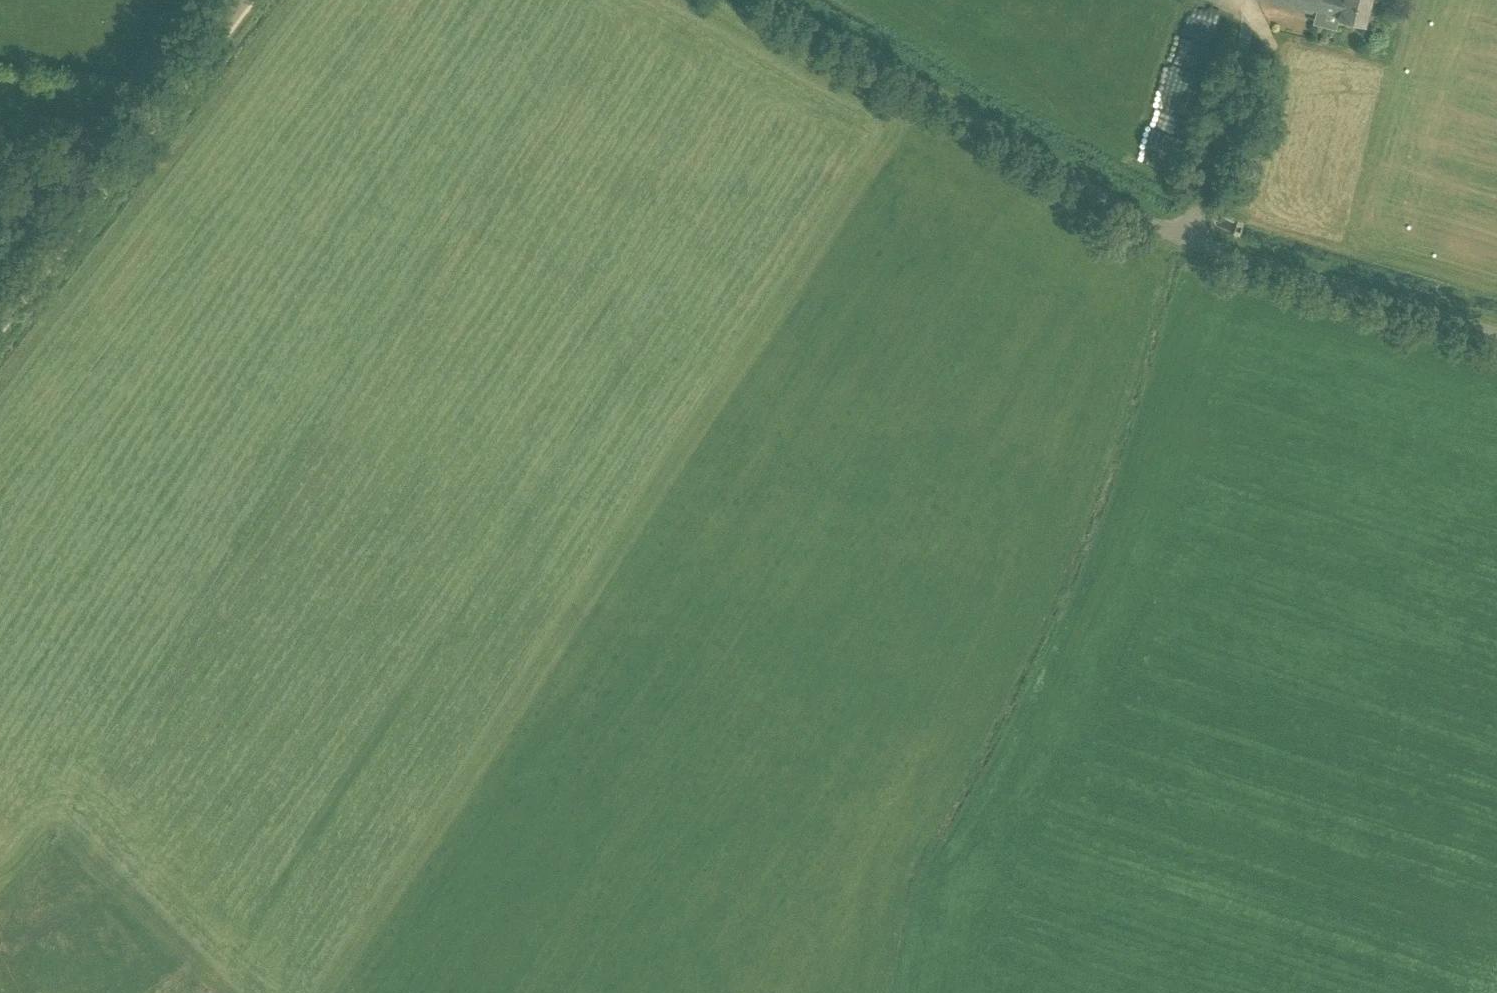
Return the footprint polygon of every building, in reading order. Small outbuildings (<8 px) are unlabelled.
[(1315,14),(1313,23),(1336,28),(1338,18),(1364,25),(1371,0),(1262,0),(1315,14)]
